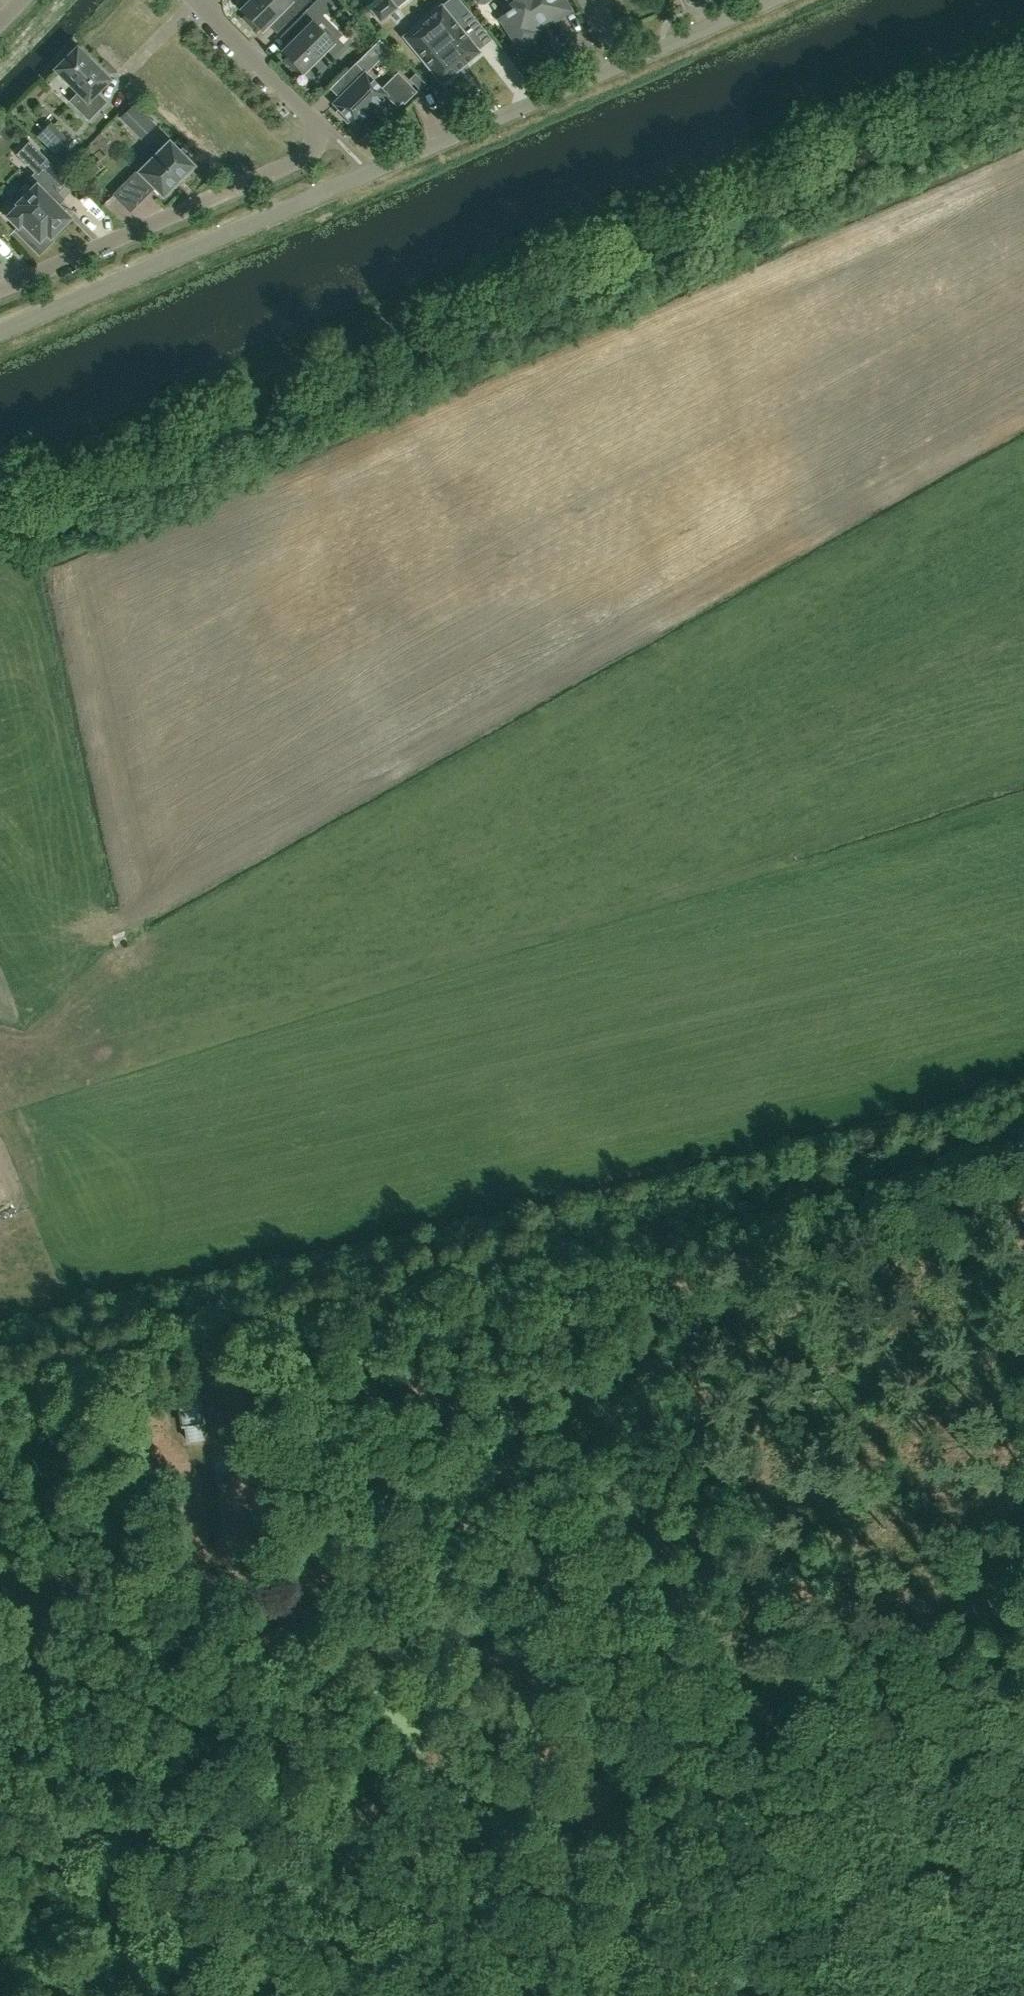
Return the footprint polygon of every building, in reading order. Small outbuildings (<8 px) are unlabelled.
[(281,29),(310,0),(247,0),(249,2),(241,10),(246,15),(243,18),(253,29),(256,25),(261,31),(272,20),(281,29)] [(390,0),(381,0),(370,10),(380,22),(397,8),(390,0)] [(408,42),(408,43),(441,83),(480,52),(477,49),(489,39),(477,24),(477,23),(458,0),(449,0),(442,6),(441,5),(419,23),(403,36),(408,42)] [(507,11),(496,18),(498,22),(502,20),(518,45),(523,46),(535,39),(536,34),(535,33),(554,21),(555,22),(572,10),(566,0),(500,0),(507,11)] [(292,41),(288,46),(282,52),(287,57),(284,60),(294,70),(297,67),(302,72),(311,64),(316,70),(330,57),(324,51),(332,43),(313,23),(316,20),(306,10),(283,32),(292,41)] [(377,40),(366,51),(376,61),(387,50),(377,40)] [(88,57),(77,46),(68,55),(69,56),(56,69),(79,92),(69,101),(88,120),(106,102),(96,91),(108,79),(87,59),(88,57)] [(355,63),(343,74),(352,83),(332,103),(338,109),(336,111),(347,123),(349,120),(355,126),(386,96),(396,107),(402,101),(404,104),(416,91),(397,72),(380,88),(355,63)] [(425,83),(415,72),(409,78),(419,89),(425,83)] [(137,113),(151,127),(152,126),(132,106),(121,117),(127,122),(137,113)] [(52,128),(43,134),(59,153),(67,147),(52,128)] [(134,178),(131,176),(122,185),(138,202),(148,193),(146,190),(152,184),(163,195),(174,185),(182,177),(182,176),(193,165),(190,163),(193,159),(182,148),(179,151),(169,141),(139,171),(140,172),(134,178)] [(50,238),(51,237),(70,218),(49,196),(54,191),(56,193),(68,181),(29,142),(17,154),(35,172),(29,178),(35,185),(16,204),(17,205),(6,216),(18,227),(22,223),(39,241),(46,234),(50,238)] [(181,1425),(183,1425),(202,1422),(199,1395),(177,1398),(181,1425)] [(202,1422),(183,1425),(186,1441),(204,1438),(202,1422)]
